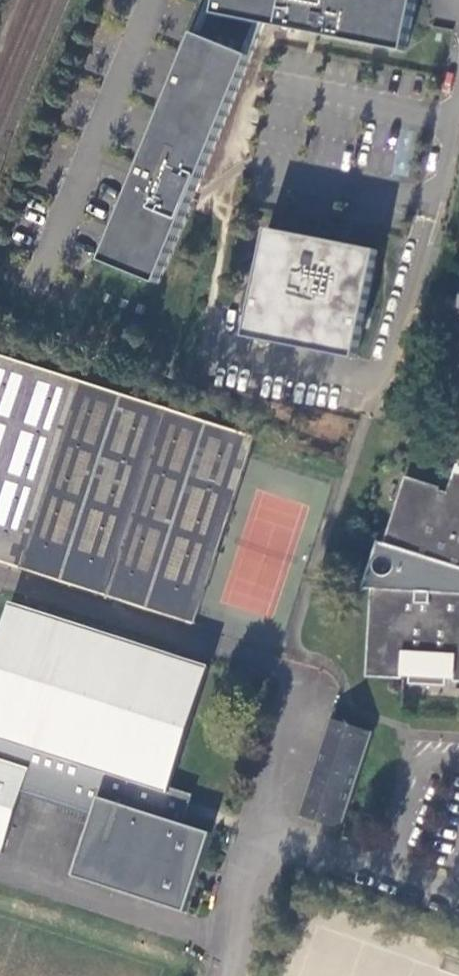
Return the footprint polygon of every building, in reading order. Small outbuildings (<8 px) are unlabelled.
[(416,0),(210,0),(104,262),(160,284),(265,25),(406,52),(416,0)] [(379,251),(268,228),(247,337),(357,359),(379,251)] [(190,626),(249,438),(0,359),(0,565),(190,626)] [(458,457),(446,493),(438,490),(439,487),(404,476),(383,543),(383,544),(398,548),(395,591),(370,589),(365,676),(401,678),(401,671),(408,672),(408,684),(445,686),(445,674),(453,674),(452,681),(458,682),(458,457)] [(395,591),(398,548),(383,544),(383,543),(377,541),(361,589),(370,589),(395,591)] [(9,612),(0,640),(0,852),(3,853),(22,793),(49,801),(94,816),(74,876),(187,913),(212,834),(185,825),(196,798),(171,790),(207,675),(9,612)] [(340,830),(372,734),(332,722),(301,818),(340,830)]
